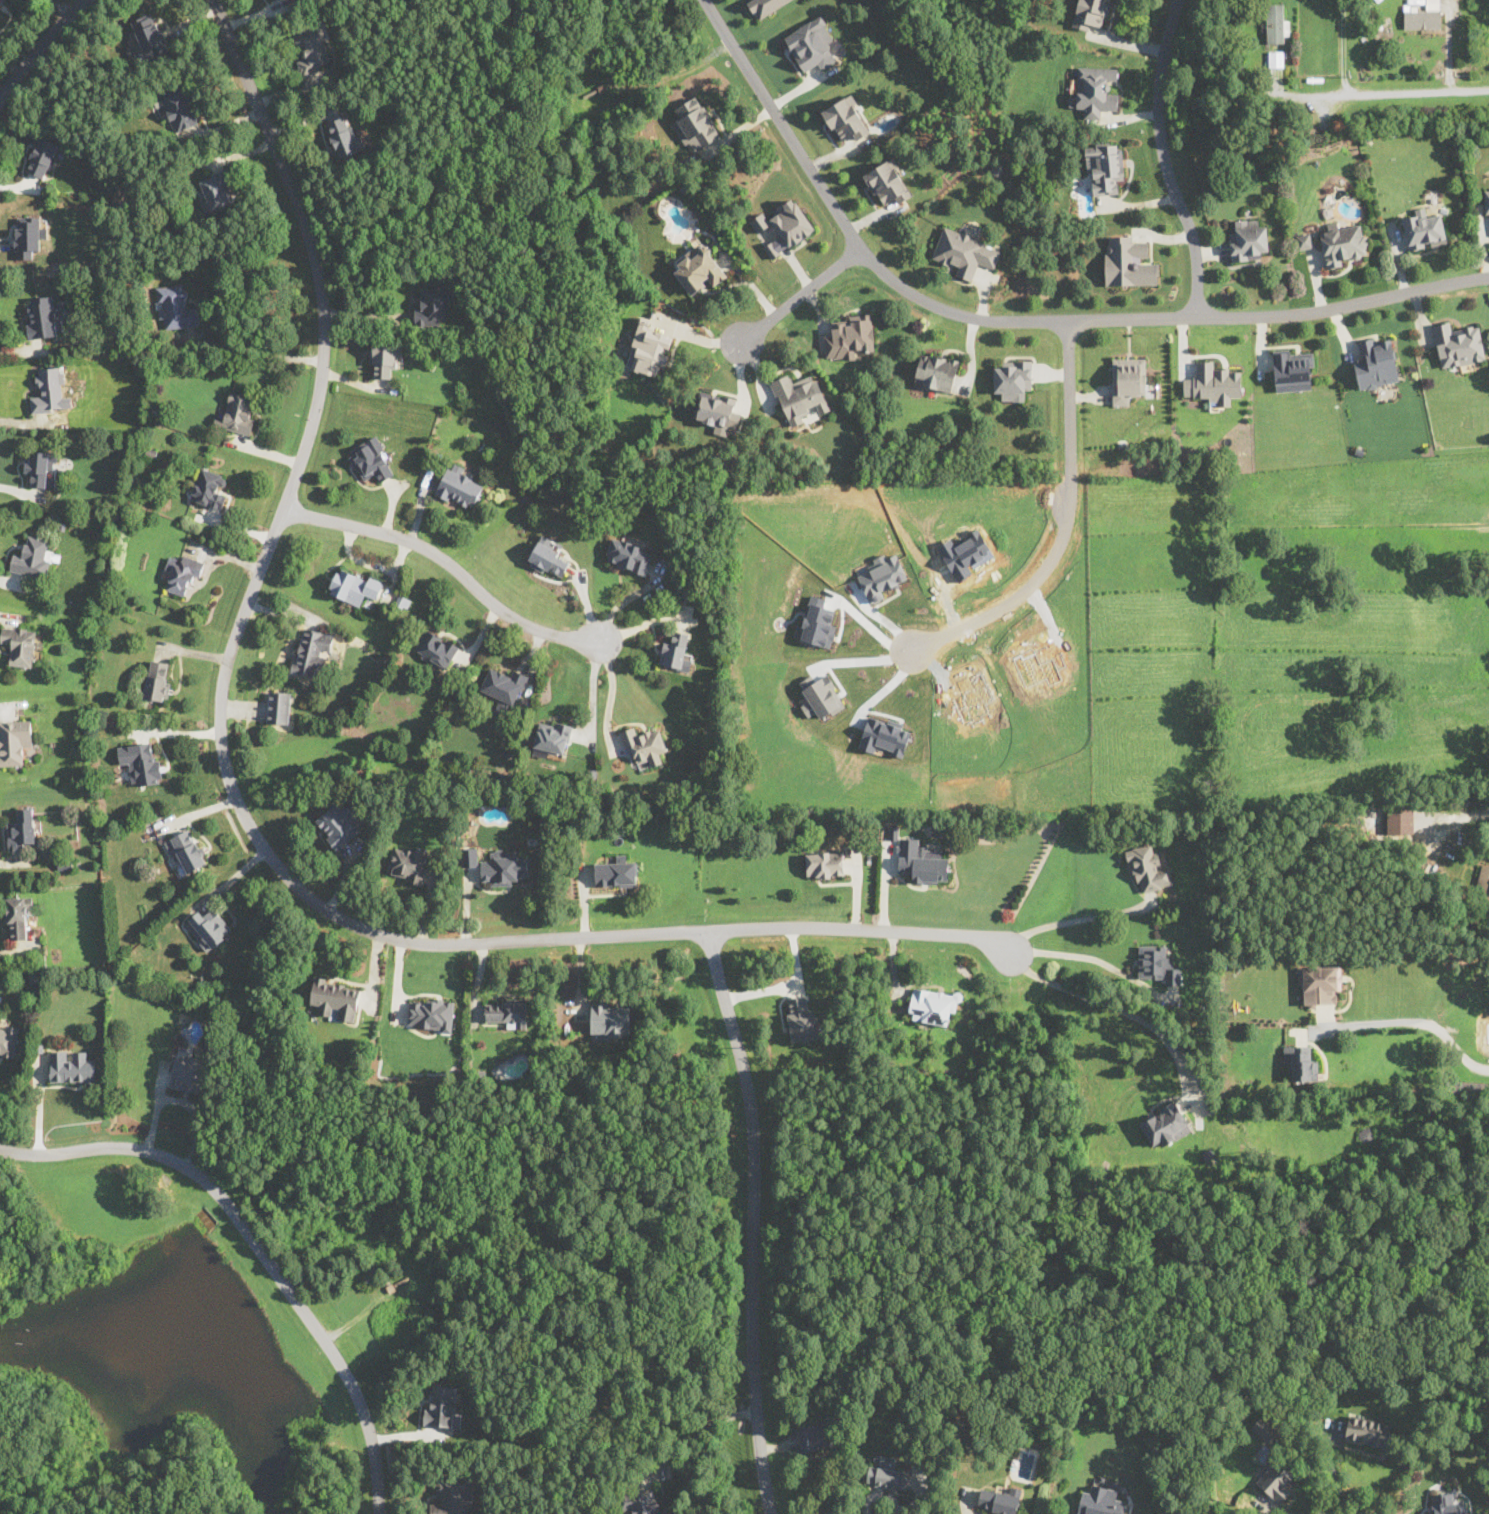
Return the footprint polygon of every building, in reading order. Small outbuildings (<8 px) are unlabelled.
[(12,0),(0,0),(0,12),(12,0)] [(758,20),(790,0),(746,0),(758,20)] [(1105,32),(1111,0),(1076,0),(1071,25),(1105,32)] [(1395,27),(1442,27),(1442,0),(1412,0),(1412,6),(1395,6),(1395,27)] [(1267,42),(1287,42),(1287,3),(1267,3),(1267,42)] [(155,12),(132,20),(146,58),(169,50),(155,12)] [(782,36),(802,72),(818,64),(822,72),(838,63),(827,41),(833,38),(820,15),(782,36)] [(318,22),(291,31),(305,76),(332,68),(318,22)] [(1284,51),(1269,51),(1270,67),(1284,66),(1284,51)] [(1077,109),(1085,109),(1084,119),(1100,120),(1100,110),(1118,110),(1119,86),(1118,86),(1119,67),(1077,66),(1077,109)] [(161,89),(174,131),(199,123),(186,81),(161,89)] [(850,134),(854,140),(872,130),(853,93),(821,109),(838,141),(850,134)] [(674,108),(679,118),(672,122),(685,146),(693,142),(697,150),(721,137),(699,95),(674,108)] [(362,151),(352,115),(326,122),(336,159),(362,151)] [(62,143),(41,134),(25,170),(46,179),(62,143)] [(1117,182),(1124,181),(1122,143),(1086,145),(1089,195),(1118,194),(1117,182)] [(912,193),(894,157),(863,173),(881,209),(912,193)] [(236,202),(227,171),(199,179),(208,210),(236,202)] [(816,232),(797,198),(767,216),(764,211),(749,220),(757,234),(772,225),(778,236),(763,244),(771,258),(816,232)] [(1402,213),(1408,250),(1448,243),(1442,212),(1427,215),(1426,209),(1402,213)] [(40,217),(15,217),(15,257),(40,257),(40,217)] [(1258,218),(1236,219),(1237,229),(1229,230),(1230,259),(1269,257),(1267,226),(1258,227),(1258,218)] [(1328,229),(1328,231),(1319,233),(1325,266),(1369,259),(1362,223),(1328,229)] [(943,225),(931,257),(958,266),(955,274),(970,280),(977,262),(994,269),(1002,247),(943,225)] [(1159,284),(1159,263),(1149,263),(1149,242),(1138,242),(1138,235),(1105,235),(1105,284),(1159,284)] [(1310,248),(1309,235),(1297,237),(1298,249),(1310,248)] [(669,267),(690,293),(707,280),(712,287),(730,274),(703,240),(669,267)] [(200,326),(199,307),(187,307),(186,284),(156,285),(157,319),(167,319),(168,328),(200,326)] [(415,306),(415,325),(447,324),(447,286),(423,286),(423,306),(415,306)] [(28,337),(59,336),(58,296),(27,296),(28,337)] [(825,360),(857,358),(857,349),(874,349),(873,315),(833,317),(833,336),(825,336),(825,360)] [(643,317),(627,366),(659,377),(662,365),(671,368),(681,336),(653,328),(656,321),(643,317)] [(1441,368),(1486,359),(1480,324),(1453,330),(1451,321),(1433,324),(1441,368)] [(1400,380),(1392,339),(1381,341),(1380,335),(1359,339),(1362,358),(1353,359),(1359,388),(1400,380)] [(401,342),(372,342),(372,378),(392,378),(392,367),(401,367),(401,342)] [(1275,390),(1315,389),(1313,347),(1273,349),(1275,390)] [(920,351),(915,387),(953,393),(959,357),(920,351)] [(1146,395),(1146,358),(1112,359),(1113,405),(1131,405),(1130,395),(1146,395)] [(994,391),(1003,391),(1003,400),(1025,400),(1025,390),(1032,390),(1032,359),(1003,359),(1003,368),(994,368),(994,391)] [(1241,396),(1241,369),(1214,369),(1215,361),(1195,360),(1195,377),(1184,377),(1183,395),(1211,395),(1210,404),(1231,405),(1231,395),(1241,396)] [(30,395),(31,412),(72,408),(71,395),(65,396),(62,365),(37,367),(39,394),(30,395)] [(816,372),(794,381),(790,373),(770,381),(789,428),(806,421),(802,411),(816,405),(819,414),(831,409),(816,372)] [(231,389),(225,417),(216,415),(214,427),(249,434),(257,395),(231,389)] [(699,392),(694,419),(739,430),(743,415),(732,412),(735,399),(699,392)] [(361,480),(377,473),(380,480),(396,473),(379,435),(347,449),(361,480)] [(25,473),(32,473),(32,487),(55,488),(57,451),(26,450),(25,473)] [(465,468),(451,461),(435,492),(471,510),(484,484),(463,473),(465,468)] [(190,499),(221,510),(227,492),(221,490),(227,476),(202,467),(190,499)] [(557,541),(540,534),(529,565),(563,578),(570,558),(553,551),(557,541)] [(10,572),(46,578),(49,560),(58,562),(59,553),(48,551),(50,539),(27,535),(23,555),(13,554),(10,572)] [(605,561),(644,575),(653,550),(614,536),(605,561)] [(172,559),(163,589),(184,595),(190,577),(199,580),(205,561),(182,554),(179,561),(172,559)] [(328,594),(361,607),(365,596),(376,601),(383,582),(339,565),(328,594)] [(835,610),(819,606),(821,600),(812,597),(807,618),(800,616),(794,638),(831,647),(836,626),(831,624),(835,610)] [(9,665),(34,667),(37,640),(35,640),(37,629),(2,625),(1,643),(11,644),(9,665)] [(460,646),(429,626),(414,650),(444,670),(460,646)] [(303,628),(292,671),(323,679),(333,636),(303,628)] [(664,640),(659,663),(689,670),(692,654),(684,652),(689,633),(675,630),(672,641),(664,640)] [(144,697),(167,701),(173,662),(150,658),(144,697)] [(513,669),(510,676),(490,667),(480,690),(499,698),(494,710),(511,717),(529,675),(513,669)] [(801,690),(808,702),(802,706),(808,717),(817,711),(822,719),(845,706),(831,681),(826,683),(823,678),(801,690)] [(268,722),(289,722),(289,693),(268,693),(268,722)] [(904,755),(911,732),(902,729),(903,725),(869,716),(860,748),(875,753),(876,747),(904,755)] [(23,745),(32,745),(32,719),(0,720),(0,766),(23,766),(23,745)] [(569,753),(570,722),(536,722),(536,753),(569,753)] [(619,731),(624,748),(632,746),(636,762),(648,758),(650,766),(661,763),(659,752),(667,750),(660,728),(638,735),(636,726),(619,731)] [(117,746),(120,765),(130,764),(133,786),(164,782),(159,750),(152,751),(150,741),(117,746)] [(364,827),(340,799),(313,822),(337,850),(364,827)] [(1414,834),(1414,806),(1387,807),(1387,835),(1414,834)] [(7,819),(7,848),(26,848),(26,840),(35,840),(35,807),(17,807),(17,819),(7,819)] [(208,864),(192,827),(166,838),(181,875),(208,864)] [(1173,884),(1169,866),(1159,868),(1153,843),(1127,849),(1138,893),(1173,884)] [(423,883),(430,854),(393,845),(386,875),(423,883)] [(463,867),(478,866),(477,848),(462,848),(463,867)] [(490,883),(528,882),(528,856),(517,856),(517,850),(491,850),(491,860),(481,860),(481,882),(490,882),(490,883)] [(843,876),(843,851),(806,851),(806,876),(843,876)] [(899,874),(912,874),(912,883),(948,884),(949,858),(899,858),(899,874)] [(636,886),(636,861),(595,861),(595,886),(636,886)] [(1488,899),(1488,865),(1482,863),(1474,895),(1488,899)] [(8,939),(27,939),(26,907),(32,907),(32,896),(7,897),(8,939)] [(204,951),(233,934),(217,907),(204,914),(202,910),(185,919),(204,951)] [(1163,984),(1181,984),(1181,966),(1167,966),(1167,945),(1138,945),(1138,977),(1163,977),(1163,984)] [(1339,966),(1301,967),(1302,1005),(1340,1004),(1339,966)] [(310,1004),(320,1005),(319,1017),(355,1021),(361,984),(314,977),(310,1004)] [(908,1018),(952,1027),(958,993),(914,985),(908,1018)] [(811,995),(786,998),(791,1042),(816,1039),(811,995)] [(452,1031),(455,1001),(410,997),(407,1027),(452,1031)] [(507,1021),(507,1027),(527,1027),(527,1001),(485,1001),(485,1021),(507,1021)] [(591,1005),(591,1038),(630,1038),(630,1005),(591,1005)] [(1488,1042),(1488,1021),(1480,1021),(1480,1042),(1488,1042)] [(19,1028),(0,1024),(0,1054),(14,1057),(19,1028)] [(1316,1080),(1316,1045),(1287,1045),(1287,1080),(1316,1080)] [(50,1083),(96,1083),(96,1060),(87,1060),(87,1051),(50,1051),(50,1083)] [(205,1092),(209,1058),(175,1054),(170,1088),(205,1092)] [(1192,1129),(1175,1100),(1138,1120),(1154,1150),(1192,1129)] [(457,1427),(460,1386),(429,1384),(425,1424),(457,1427)] [(1344,1440),(1389,1450),(1395,1425),(1350,1415),(1344,1440)] [(1271,1440),(1278,1426),(1259,1416),(1252,1431),(1271,1440)] [(829,1447),(829,1425),(801,1425),(800,1451),(818,1451),(818,1446),(829,1447)] [(910,1472),(894,1469),(895,1458),(872,1454),(867,1483),(907,1489),(910,1472)] [(439,1475),(439,1502),(430,1502),(430,1513),(474,1513),(474,1475),(439,1475)] [(1126,1501),(1117,1499),(1118,1490),(1092,1484),(1091,1493),(1082,1491),(1078,1513),(1123,1513),(1126,1501)] [(983,1488),(979,1506),(998,1510),(997,1513),(1016,1513),(1022,1489),(1010,1486),(1009,1493),(983,1488)] [(658,1490),(618,1492),(619,1512),(632,1512),(632,1513),(659,1513),(658,1490)]
